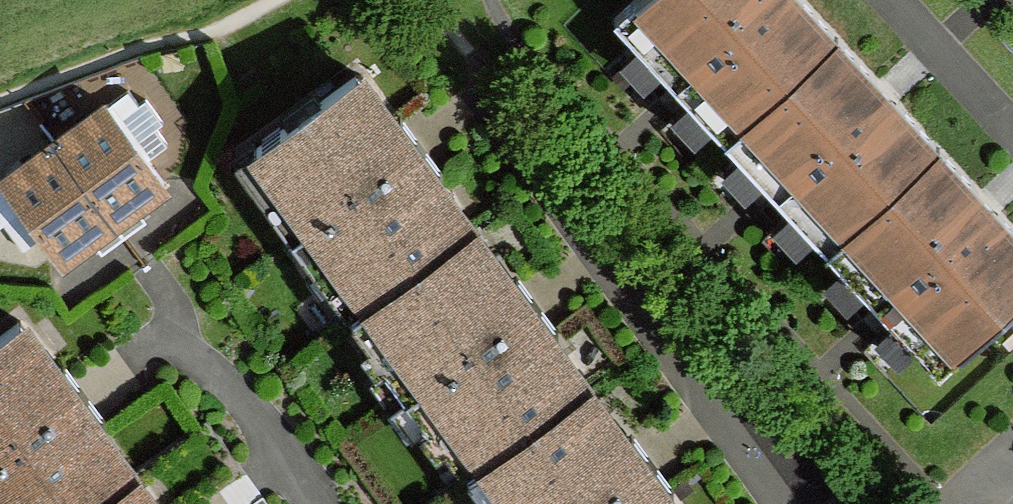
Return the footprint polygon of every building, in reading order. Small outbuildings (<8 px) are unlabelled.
[(615,19),(674,82),(692,101),(729,140),(839,38),(804,0),(636,0),(615,19)] [(939,148),(839,38),(729,140),(763,177),(795,211),(831,250),(939,148)] [(366,65),(235,158),(291,237),(348,316),(479,222),(413,130),(366,65)] [(78,260),(201,173),(133,79),(0,173),(0,207),(26,243),(52,224),(78,260)] [(939,148),(831,250),(879,304),(896,322),(941,372),(1012,306),(1012,229),(939,148)] [(596,380),(479,222),(348,316),(410,400),(466,475),(596,380)] [(143,468),(74,374),(28,313),(0,332),(0,503),(94,503),(143,468)] [(596,380),(466,475),(488,503),(687,503),(668,478),(596,380)] [(143,468),(94,503),(169,503),(143,468)]
